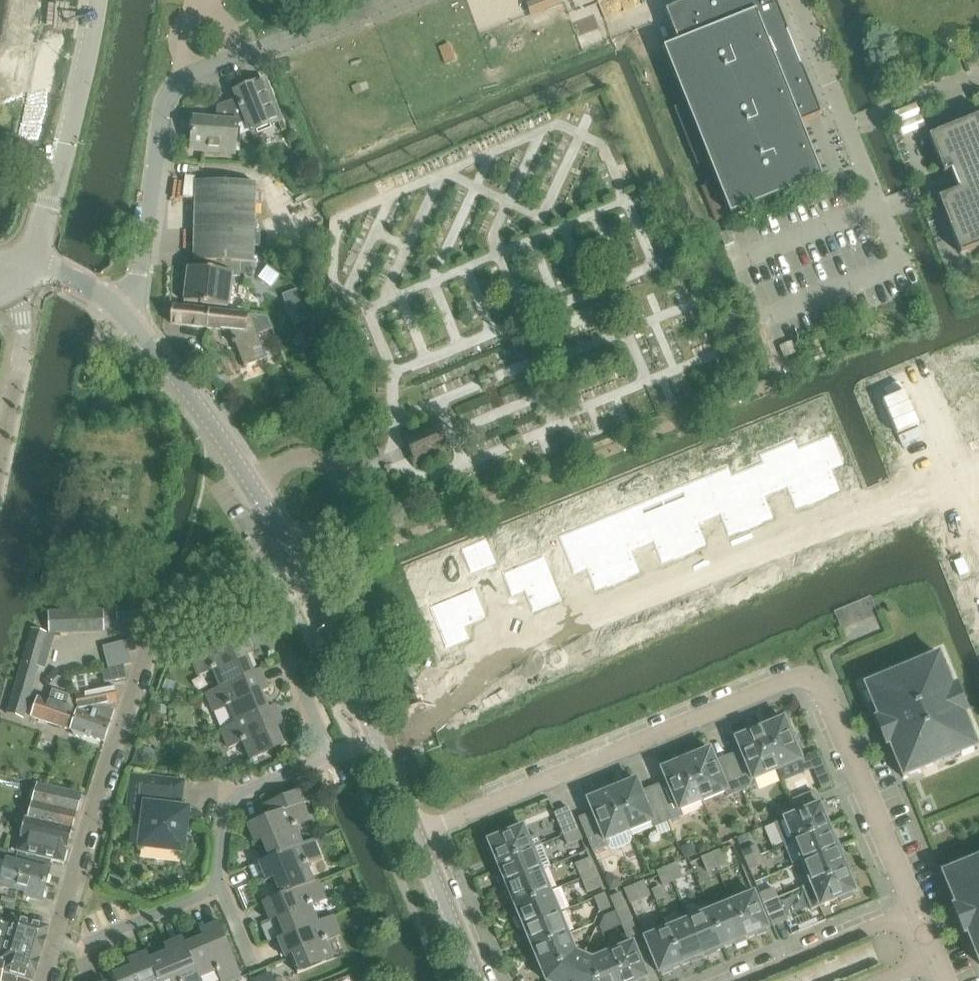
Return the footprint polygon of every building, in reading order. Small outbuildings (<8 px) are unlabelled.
[(527,4),(531,16),(562,4),(560,0),(538,0),(527,4)] [(663,50),(685,104),(674,109),(697,166),(708,162),(730,217),(823,180),(801,125),(821,117),(774,0),(695,0),(665,12),(678,44),(663,50)] [(659,22),(652,25),(656,36),(664,33),(659,22)] [(237,98),(227,102),(237,127),(247,123),(254,141),(263,137),(261,131),(282,122),(265,79),(234,91),(237,98)] [(194,118),(191,151),(235,155),(237,127),(227,102),(217,106),(216,120),(194,118)] [(918,104),(896,112),(905,135),(927,126),(918,104)] [(929,137),(943,175),(950,173),(957,191),(940,198),(963,254),(978,248),(978,117),(929,137)] [(196,183),(194,261),(200,261),(200,262),(253,263),(255,263),(255,257),(257,185),(202,183),(196,183)] [(701,190),(714,223),(729,217),(715,184),(701,190)] [(719,237),(724,249),(734,245),(729,233),(719,237)] [(186,268),(183,302),(227,306),(230,278),(240,278),(240,276),(253,277),(253,263),(200,262),(200,269),(186,268)] [(173,306),(171,323),(230,330),(245,368),(266,359),(257,335),(272,329),(267,318),(173,306)] [(306,313),(292,318),(294,325),(308,320),(306,313)] [(946,375),(955,396),(953,397),(965,426),(967,425),(976,446),(978,445),(978,364),(969,368),(969,366),(946,375)] [(413,463),(448,449),(439,425),(403,438),(413,463)] [(831,436),(797,449),(818,501),(829,497),(828,496),(840,491),(831,469),(842,465),(831,436)] [(797,449),(764,463),(775,492),(787,487),(796,509),(807,504),(808,505),(818,501),(797,449)] [(764,463),(730,476),(751,528),(762,524),(761,523),(773,518),(764,496),(775,492),(764,463)] [(730,476),(697,490),(709,519),(720,514),(729,536),(740,531),(741,532),(751,528),(730,476)] [(697,490),(664,503),(685,555),(695,551),(695,550),(706,545),(698,523),(709,519),(697,490)] [(664,503),(630,517),(642,546),(653,541),(662,563),(674,558),(674,559),(685,555),(664,503)] [(630,517),(597,530),(618,582),(628,578),(628,577),(640,572),(631,550),(642,546),(630,517)] [(597,530),(564,544),(575,573),(587,568),(595,590),(607,585),(607,586),(618,582),(597,530)] [(485,539),(472,543),(482,568),(494,563),(485,539)] [(472,543),(460,548),(470,573),(482,568),(472,543)] [(503,571),(501,572),(511,596),(513,595),(512,594),(524,590),(532,611),(531,611),(532,613),(562,600),(561,599),(560,599),(543,556),(503,572),(503,571)] [(472,589),(429,606),(445,646),(444,646),(445,648),(469,638),(468,636),(467,637),(463,626),(484,617),(484,618),(486,617),(473,587),(471,588),(472,589)] [(215,600),(219,609),(231,604),(227,595),(215,600)] [(143,604),(116,605),(116,609),(116,619),(117,619),(143,619),(143,604)] [(116,609),(101,610),(102,623),(117,623),(117,619),(116,619),(116,609)] [(77,610),(48,611),(49,632),(54,632),(78,631),(77,610)] [(101,610),(77,610),(78,631),(102,631),(102,623),(101,610)] [(31,629),(28,641),(49,647),(54,632),(49,632),(49,635),(31,629)] [(211,670),(218,687),(218,688),(248,676),(248,675),(240,657),(251,652),(244,635),(188,658),(196,676),(211,670)] [(104,657),(128,652),(135,650),(133,639),(102,645),(104,657)] [(28,641),(24,652),(46,658),(49,647),(28,641)] [(24,652),(21,663),(37,668),(43,670),(46,658),(24,652)] [(131,663),(128,652),(104,657),(107,668),(123,665),(131,663)] [(939,655),(865,686),(879,719),(874,721),(885,747),(889,745),(903,778),(977,748),(963,714),(968,712),(957,687),(953,688),(939,655)] [(21,663),(14,687),(30,692),(37,668),(21,663)] [(123,665),(107,668),(101,670),(103,683),(126,678),(123,665)] [(259,670),(248,675),(248,676),(218,688),(218,687),(203,693),(211,712),(226,705),(233,723),(233,724),(263,711),(255,692),(266,687),(259,670)] [(116,699),(114,690),(89,695),(86,677),(71,680),(77,709),(98,716),(96,711),(112,711),(116,699)] [(23,717),(30,692),(14,687),(6,712),(23,717)] [(102,740),(112,711),(96,711),(98,716),(77,709),(72,707),(74,701),(71,700),(72,696),(51,689),(48,699),(38,696),(31,715),(69,729),(71,734),(81,737),(87,735),(102,740)] [(274,706),(263,711),(233,724),(233,723),(218,729),(226,748),(241,741),(248,760),(278,747),(270,728),(281,723),(274,706)] [(760,729),(777,771),(801,761),(800,758),(803,757),(798,744),(795,745),(790,735),(794,734),(788,721),(785,722),(784,719),(782,720),(781,717),(768,722),(769,725),(760,729)] [(741,752),(728,757),(742,792),(756,786),(754,781),(777,771),(760,729),(750,733),(749,730),(736,735),(737,739),(736,739),(741,752)] [(695,756),(686,760),(703,802),(726,792),(728,797),(742,792),(728,757),(715,763),(710,750),(708,751),(707,747),(694,753),(695,756)] [(138,748),(132,765),(150,771),(156,754),(138,748)] [(667,783),(654,788),(668,822),(682,816),(680,811),(703,802),(686,760),(676,764),(675,761),(662,766),(663,769),(662,770),(667,783)] [(186,810),(178,809),(181,783),(132,777),(127,821),(143,823),(140,847),(181,852),(186,810)] [(621,787),(612,791),(629,832),(652,823),(654,828),(668,822),(654,788),(641,793),(636,781),(634,781),(633,778),(620,783),(621,787)] [(33,801),(28,817),(74,828),(82,794),(37,784),(36,787),(32,789),(30,798),(33,801)] [(254,845),(261,842),(265,841),(272,858),(268,860),(302,846),(302,845),(295,828),(309,822),(302,805),(310,801),(305,789),(261,807),(265,818),(246,826),(254,845)] [(614,851),(629,845),(632,839),(629,832),(612,791),(602,795),(601,791),(588,797),(589,800),(588,801),(593,813),(579,819),(594,853),(608,847),(609,849),(614,851)] [(790,802),(795,815),(819,805),(814,792),(790,802)] [(820,807),(819,805),(795,815),(784,820),(774,824),(784,847),(794,843),(793,842),(828,827),(824,818),(828,816),(823,806),(820,807)] [(555,814),(564,836),(578,831),(569,808),(555,814)] [(26,816),(17,851),(18,851),(52,860),(61,862),(65,863),(74,828),(28,817),(26,816)] [(493,854),(497,864),(541,846),(537,835),(528,838),(523,827),(504,835),(503,832),(490,837),(491,840),(488,842),(489,844),(486,845),(490,856),(493,854)] [(832,837),(828,827),(793,842),(794,843),(802,863),(841,848),(836,835),(832,837)] [(582,840),(578,831),(564,836),(568,846),(582,840)] [(747,835),(737,839),(740,846),(750,842),(747,835)] [(258,865),(249,868),(255,883),(264,879),(265,883),(276,879),(283,895),(283,896),(314,883),(307,865),(321,859),(313,840),(302,845),(302,846),(268,860),(258,864),(258,865)] [(691,844),(680,849),(684,860),(696,855),(691,844)] [(498,875),(503,887),(541,871),(550,867),(541,846),(497,864),(501,873),(498,875)] [(742,852),(746,861),(760,856),(756,846),(742,852)] [(845,859),(841,848),(802,863),(811,885),(846,870),(842,861),(845,859)] [(0,884),(0,887),(24,894),(24,896),(43,901),(52,870),(49,869),(51,861),(52,860),(18,851),(16,860),(7,858),(0,884)] [(721,851),(712,854),(718,868),(727,865),(721,851)] [(708,872),(718,868),(712,854),(702,858),(708,872)] [(351,856),(341,860),(345,871),(355,866),(351,856)] [(764,865),(760,856),(746,861),(750,871),(764,865)] [(576,865),(580,875),(594,869),(590,859),(576,865)] [(942,874),(956,907),(952,909),(962,935),(967,933),(978,962),(978,859),(942,874)] [(676,864),(667,868),(673,882),(682,878),(676,864)] [(663,886),(673,882),(667,868),(657,872),(663,886)] [(580,875),(584,884),(598,878),(594,869),(580,875)] [(850,880),(846,870),(811,885),(801,889),(810,911),(840,899),(841,902),(854,897),(853,894),(855,892),(854,890),(858,889),(853,878),(850,880)] [(511,897),(515,907),(550,892),(541,871),(503,887),(508,899),(511,897)] [(613,877),(605,880),(610,892),(621,887),(617,878),(613,877)] [(602,887),(598,878),(584,884),(588,893),(602,887)] [(317,881),(314,883),(283,896),(283,895),(262,904),(270,923),(281,919),(288,936),(284,938),(284,939),(318,924),(318,923),(311,906),(325,900),(317,881)] [(644,882),(634,886),(640,900),(650,896),(644,882)] [(631,904),(640,900),(634,886),(625,890),(631,904)] [(760,895),(764,904),(778,899),(774,889),(760,895)] [(516,918),(521,930),(559,914),(550,892),(515,907),(519,916),(516,918)] [(611,898),(617,912),(626,908),(621,894),(611,898)] [(754,894),(732,903),(746,938),(747,937),(755,934),(757,937),(767,933),(766,929),(768,929),(754,894)] [(595,899),(601,913),(610,909),(605,895),(595,899)] [(787,921),(778,899),(764,904),(773,927),(787,921)] [(748,941),(747,937),(746,938),(732,903),(710,912),(725,947),(734,943),(735,946),(748,941)] [(617,912),(622,925),(632,921),(626,908),(617,912)] [(715,951),(725,947),(710,912),(688,921),(704,959),(716,954),(715,951)] [(529,940),(533,950),(568,935),(559,914),(521,930),(526,941),(529,940)] [(0,956),(0,960),(3,961),(1,971),(0,974),(0,975),(18,978),(17,980),(30,980),(31,979),(32,978),(33,974),(45,925),(10,915),(0,956)] [(332,917),(318,923),(318,924),(284,939),(284,938),(277,941),(284,959),(295,954),(302,972),(333,959),(325,942),(339,936),(332,917)] [(638,935),(632,921),(622,925),(628,939),(638,935)] [(692,964),(704,959),(688,921),(667,930),(681,965),(691,960),(692,964)] [(187,951),(186,952),(198,980),(199,980),(216,973),(220,980),(238,980),(241,980),(218,924),(200,932),(204,944),(187,951)] [(672,968),(681,965),(667,930),(645,938),(659,973),(661,973),(663,976),(673,972),(672,968)] [(584,957),(575,953),(568,935),(533,950),(537,959),(534,960),(538,971),(541,970),(546,980),(622,980),(611,953),(592,960),(584,957)] [(148,960),(157,980),(198,980),(186,952),(181,939),(163,947),(165,953),(148,960)] [(611,953),(622,980),(646,980),(645,979),(647,979),(633,944),(611,953)] [(114,980),(157,980),(148,960),(146,954),(127,962),(132,974),(114,980)] [(272,973),(253,980),(275,980),(272,973)]
